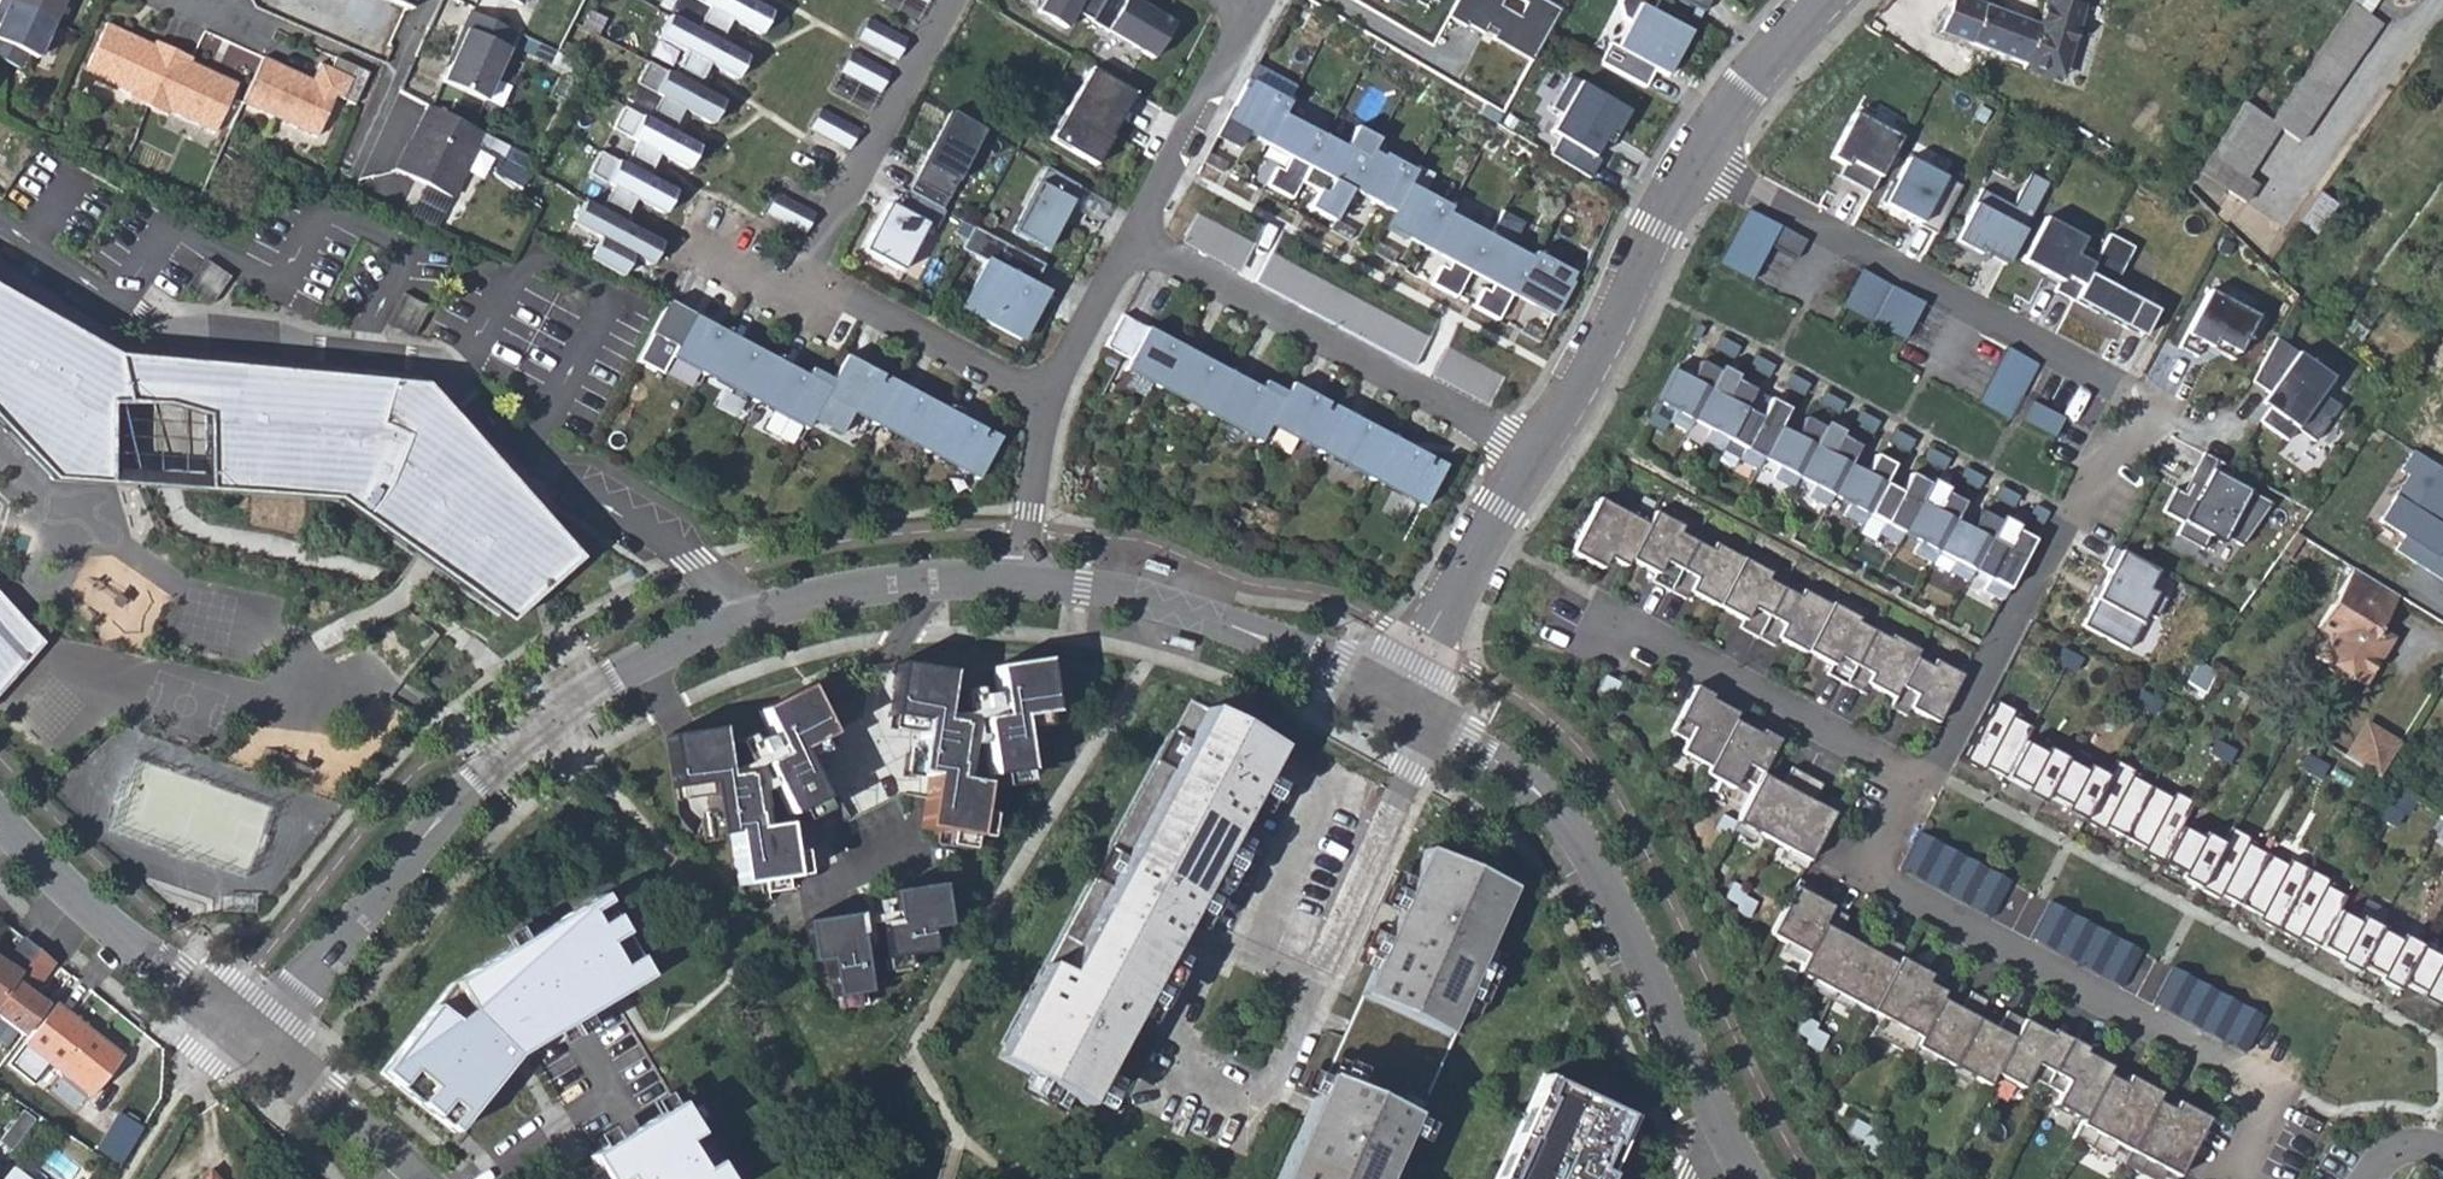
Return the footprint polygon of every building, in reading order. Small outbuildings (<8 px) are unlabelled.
[(49,22),(59,0),(0,0),(0,1),(49,22)] [(405,14),(411,0),(372,0),(405,14)] [(697,22),(720,34),(727,18),(755,33),(767,12),(746,0),(693,0),(705,7),(697,22)] [(1029,9),(1060,27),(1075,0),(1034,0),(1029,9)] [(1127,0),(1120,0),(1100,36),(1150,64),(1172,26),(1127,0)] [(1450,18),(1485,34),(1489,25),(1501,32),(1496,39),(1533,60),(1563,10),(1542,0),(1459,0),(1450,18)] [(1652,0),(1614,0),(1612,3),(1617,18),(1623,22),(1610,47),(1602,42),(1592,62),(1639,87),(1649,68),(1662,74),(1674,52),(1677,53),(1688,32),(1647,11),(1652,0)] [(1694,9),(1699,0),(1677,0),(1694,9)] [(2082,7),(2073,4),(2075,0),(2045,0),(2034,29),(1957,0),(1952,0),(1942,23),(1973,36),(1969,47),(2024,69),(2022,73),(2049,84),(2051,79),(2061,55),(2069,58),(2082,7)] [(2269,121),(2245,104),(2197,174),(2199,176),(2241,203),(2254,184),(2246,177),(2278,128),(2298,141),(2374,28),(2363,20),(2376,0),(2351,0),(2269,121)] [(0,1),(0,62),(16,69),(24,55),(33,60),(49,22),(0,1)] [(681,51),(673,66),(696,78),(704,64),(732,79),(743,56),(716,41),(693,29),(666,15),(654,37),(681,51)] [(463,17),(446,54),(450,57),(445,68),(437,88),(480,108),(510,37),(463,17)] [(906,40),(868,20),(858,39),(896,60),(906,40)] [(720,34),(697,22),(693,29),(716,41),(720,34)] [(100,25),(78,75),(124,96),(123,99),(141,107),(168,52),(148,44),(147,47),(100,25)] [(168,52),(141,107),(161,117),(162,114),(209,135),(231,86),(185,64),(187,61),(168,52)] [(889,73),(851,52),(840,72),(879,93),(889,73)] [(441,65),(445,68),(450,57),(446,54),(441,65)] [(2059,82),(2069,58),(2061,55),(2051,79),(2059,82)] [(258,61),(236,108),(311,141),(329,99),(350,108),(364,76),(331,60),(327,72),(315,67),(308,84),(258,61)] [(657,96),(649,111),(672,123),(680,108),(708,123),(719,101),(691,86),(669,74),(644,61),(632,83),(657,96)] [(696,78),(673,66),(669,74),(691,86),(696,78)] [(1131,94),(1088,68),(1046,142),(1088,170),(1106,141),(1102,139),(1131,94)] [(1626,111),(1567,77),(1548,109),(1557,114),(1546,132),(1556,138),(1546,155),(1586,178),(1597,160),(1584,152),(1593,137),(1602,142),(1607,134),(1611,137),(1626,111)] [(1284,104),(1242,82),(1227,109),(1247,120),(1240,134),(1262,145),(1278,117),(1284,104)] [(633,141),(625,156),(648,169),(656,153),(684,168),(695,146),(667,131),(645,119),(620,106),(608,128),(633,141)] [(465,146),(470,134),(417,109),(399,145),(403,147),(400,153),(395,151),(384,171),(443,199),(468,148),(465,146)] [(1247,120),(1227,109),(1220,123),(1240,134),(1247,120)] [(859,130),(820,110),(810,129),(848,150),(859,130)] [(672,123),(649,111),(645,119),(667,131),(672,123)] [(984,131),(950,111),(907,192),(941,210),(984,131)] [(1836,174),(1869,191),(1899,135),(1853,111),(1828,156),(1842,163),(1836,174)] [(1320,139),(1278,117),(1262,145),(1261,147),(1285,160),(1278,174),(1271,170),(1262,188),(1287,202),(1304,170),(1320,139)] [(1362,161),(1320,139),(1304,170),(1328,182),(1321,196),(1313,193),(1304,210),(1329,224),(1346,192),(1354,177),(1362,161)] [(609,186),(601,202),(624,214),(632,198),(660,213),(671,191),(644,177),(621,165),(596,151),(584,172),(609,186)] [(1410,173),(1368,151),(1362,161),(1354,177),(1346,192),(1366,202),(1389,214),(1403,187),(1410,173)] [(648,169),(625,156),(621,165),(644,177),(648,169)] [(1933,233),(1959,185),(1905,156),(1892,182),(1889,180),(1878,201),(1917,222),(1915,224),(1933,233)] [(1076,185),(1043,165),(1008,230),(1042,248),(1076,185)] [(1982,181),(1954,234),(1979,247),(1977,251),(2002,265),(2050,175),(2031,165),(2013,198),(1982,181)] [(1445,210),(1403,187),(1389,214),(1408,225),(1401,239),(1423,250),(1426,245),(1442,215),(1445,210)] [(907,192),(905,191),(897,208),(888,203),(863,250),(902,271),(927,225),(935,229),(945,212),(941,210),(907,192)] [(765,214),(804,234),(814,214),(776,194),(765,214)] [(2311,238),(2332,210),(2315,197),(2294,227),(2311,238)] [(602,268),(617,276),(628,255),(646,264),(658,243),(619,223),(596,211),(580,202),(568,224),(595,239),(584,259),(602,268)] [(624,214),(601,202),(596,211),(619,223),(624,214)] [(1776,225),(1745,209),(1735,227),(1766,244),(1776,225)] [(1254,245),(1196,214),(1180,244),(1238,275),(1254,245)] [(1389,214),(1381,228),(1401,239),(1408,225),(1389,214)] [(1484,237),(1442,215),(1426,245),(1423,250),(1422,252),(1447,265),(1443,272),(1437,268),(1428,284),(1427,287),(1451,300),(1453,297),(1465,274),(1465,273),(1468,267),(1484,237)] [(2052,290),(2137,335),(2151,308),(2108,285),(2129,246),(2105,233),(2093,256),(2076,247),(2081,238),(2041,217),(2019,261),(2057,281),(2052,290)] [(1041,264),(970,225),(958,248),(981,260),(956,306),(1017,339),(1043,291),(1030,284),(1041,264)] [(1803,239),(1776,225),(1766,244),(1793,258),(1803,239)] [(1766,244),(1735,227),(1725,246),(1756,262),(1766,244)] [(1527,259),(1484,237),(1468,267),(1465,273),(1488,285),(1484,294),(1478,290),(1469,306),(1468,309),(1493,322),(1495,319),(1508,295),(1527,259)] [(1725,246),(1715,264),(1746,281),(1756,262),(1725,246)] [(1270,254),(1254,284),(1413,369),(1429,339),(1270,254)] [(1572,277),(1529,254),(1527,259),(1508,295),(1530,307),(1550,318),(1557,304),(1572,277)] [(1890,285),(1859,269),(1848,288),(1880,305),(1890,285)] [(1922,303),(1890,285),(1880,305),(1911,322),(1922,303)] [(1880,305),(1848,288),(1839,307),(1870,324),(1880,305)] [(2236,358),(2259,313),(2208,288),(2185,334),(2236,358)] [(51,480),(103,485),(104,404),(127,405),(117,356),(0,291),(0,427),(51,480)] [(429,307),(402,293),(386,323),(413,337),(429,307)] [(686,312),(668,302),(650,334),(636,361),(661,374),(671,356),(664,353),(686,312)] [(1911,322),(1880,305),(1870,324),(1901,340),(1911,322)] [(692,315),(686,312),(664,353),(671,356),(692,315)] [(1136,323),(1118,314),(1101,346),(1119,356),(1136,323)] [(725,333),(692,315),(671,356),(704,373),(725,333)] [(1143,327),(1136,323),(1119,356),(1125,359),(1143,327)] [(1702,329),(1697,326),(1691,337),(1697,340),(1702,329)] [(1170,354),(1176,345),(1143,327),(1125,359),(1121,368),(1154,386),(1170,354)] [(777,360),(725,333),(704,373),(755,401),(777,360)] [(2328,367),(2272,337),(2249,381),(2266,391),(2260,402),(2269,407),(2262,420),(2291,436),(2298,423),(2318,433),(2339,395),(2318,384),(2328,367)] [(1730,344),(1719,338),(1714,349),(1732,359),(1738,348),(1730,344)] [(1195,355),(1176,345),(1170,354),(1154,386),(1205,413),(1222,382),(1227,372),(1195,355)] [(2035,364),(2004,346),(1994,366),(2025,382),(2035,364)] [(1503,379),(1445,347),(1429,377),(1487,408),(1503,379)] [(204,364),(117,356),(127,405),(163,406),(205,416),(204,364)] [(896,383),(845,356),(832,380),(828,388),(823,396),(874,424),(896,383)] [(1765,362),(1754,357),(1749,368),(1767,377),(1772,367),(1765,362)] [(777,360),(755,401),(806,428),(823,396),(828,388),(807,376),(777,360)] [(1670,370),(1653,401),(1642,423),(1659,432),(1665,421),(1683,431),(1689,420),(1706,389),(1716,370),(1697,360),(1687,379),(1670,370)] [(424,385),(204,364),(205,416),(206,477),(207,491),(334,501),(434,571),(507,623),(578,559),(424,385)] [(2025,382),(1994,366),(1984,384),(2015,401),(2025,382)] [(810,369),(807,376),(828,388),(832,380),(810,369)] [(1246,382),(1227,372),(1222,382),(1205,413),(1256,441),(1266,424),(1278,400),(1257,388),(1246,382)] [(1800,381),(1789,375),(1784,386),(1802,396),(1807,385),(1800,381)] [(1722,397),(1706,389),(1689,420),(1705,429),(1700,440),(1718,450),(1724,439),(1741,407),(1751,389),(1732,379),(1722,397)] [(1283,392),(1261,381),(1257,388),(1278,400),(1283,392)] [(947,410),(896,383),(874,424),(926,451),(947,410)] [(1306,392),(1287,383),(1283,392),(1278,400),(1266,424),(1317,451),(1333,420),(1339,410),(1306,392)] [(2015,401),(1984,384),(1974,403),(2005,419),(2015,401)] [(1835,399),(1824,394),(1819,405),(1837,415),(1842,404),(1835,399)] [(1757,416),(1741,407),(1724,439),(1740,447),(1735,459),(1754,468),(1759,457),(1776,426),(1786,407),(1767,397),(1757,416)] [(2060,417),(2029,401),(2019,420),(2050,437),(2060,417)] [(999,438),(947,410),(926,451),(977,478),(999,438)] [(1357,420),(1339,410),(1333,420),(1317,451),(1368,478),(1385,447),(1390,438),(1357,420)] [(1878,423),(1859,413),(1854,423),(1872,434),(1878,423)] [(1792,435),(1776,426),(1759,457),(1775,466),(1770,477),(1789,487),(1794,476),(1811,445),(1821,426),(1802,416),(1792,435)] [(1905,437),(1894,432),(1889,442),(1907,452),(1912,442),(1905,437)] [(1827,454),(1811,445),(1794,476),(1811,485),(1805,496),(1824,506),(1829,496),(1846,464),(1856,445),(1837,435),(1827,454)] [(1409,447),(1390,438),(1385,447),(1368,478),(1419,506),(1441,465),(1409,447)] [(2442,520),(2442,464),(2417,450),(2379,519),(2404,532),(2395,548),(2442,574),(2442,523),(2442,520)] [(1940,456),(1929,451),(1924,461),(1942,471),(1947,460),(1940,456)] [(2223,536),(2241,545),(2265,498),(2228,479),(2234,469),(2200,452),(2191,470),(2195,472),(2183,494),(2172,488),(2160,511),(2181,521),(2175,532),(2202,546),(2207,535),(2220,542),(2223,536)] [(1863,472),(1846,464),(1829,496),(1846,504),(1840,514),(1859,525),(1864,514),(1881,483),(1891,464),(1872,454),(1863,472)] [(1975,475),(1964,469),(1959,480),(1977,490),(1982,478),(1975,475)] [(1898,492),(1881,483),(1864,514),(1881,523),(1875,534),(1894,544),(1900,533),(1916,501),(1926,483),(1908,473),(1898,492)] [(2017,497),(1999,487),(1994,498),(2012,508),(2017,497)] [(1933,510),(1916,501),(1900,533),(1916,542),(1910,552),(1929,562),(1935,551),(1951,520),(1961,501),(1943,492),(1933,510)] [(1626,559),(1649,516),(1631,506),(1626,514),(1596,497),(1567,552),(1598,568),(1605,557),(1622,566),(1626,559)] [(2046,512),(2034,506),(2028,517),(2040,523),(2046,512)] [(1968,529),(1951,520),(1935,551),(1951,560),(1945,571),(1964,581),(1970,570),(1987,538),(1996,520),(1977,510),(1968,529)] [(1695,534),(1652,511),(1649,516),(1626,559),(1652,573),(1648,581),(1666,590),(1695,534)] [(2003,547),(1987,538),(1970,570),(1986,579),(1980,590),(1999,599),(2031,539),(2013,528),(2003,547)] [(2202,546),(2175,532),(2174,535),(2200,549),(2202,546)] [(1739,558),(1695,534),(1666,590),(1683,599),(1687,592),(1714,605),(1739,558)] [(2154,570),(2110,546),(2099,566),(2107,570),(2092,599),(2093,600),(2079,626),(2124,650),(2139,622),(2138,621),(2143,613),(2152,618),(2163,598),(2145,588),(2154,570)] [(1783,581),(1739,558),(1714,605),(1741,620),(1737,627),(1753,637),(1783,581)] [(2374,668),(2385,650),(2374,641),(2380,630),(2401,597),(2356,567),(2345,584),(2351,588),(2344,598),(2339,594),(2325,616),(2340,625),(2326,646),(2337,653),(2336,657),(2354,669),(2358,665),(2363,670),(2374,668)] [(1827,605),(1783,581),(1753,637),(1771,646),(1775,638),(1801,653),(1802,651),(1827,605)] [(2339,594),(2344,598),(2351,588),(2345,584),(2339,594)] [(30,648),(8,627),(17,616),(0,597),(0,682),(30,648)] [(1855,618),(1828,603),(1827,605),(1802,651),(1828,665),(1824,674),(1842,683),(1870,630),(1853,621),(1855,618)] [(17,616),(8,627),(30,648),(0,682),(0,691),(42,643),(17,616)] [(1886,639),(1870,630),(1842,683),(1860,693),(1864,684),(1890,697),(1915,651),(1916,650),(1888,635),(1886,639)] [(2374,641),(2385,650),(2392,638),(2380,630),(2374,641)] [(1959,675),(1915,651),(1890,697),(1885,707),(1903,716),(1906,708),(1933,723),(1959,675)] [(1052,712),(1044,659),(993,667),(1001,717),(979,720),(988,777),(1027,771),(1019,718),(1052,712)] [(949,672),(896,663),(888,716),(921,722),(912,774),(929,777),(920,829),(974,837),(983,784),(954,779),(956,765),(960,727),(957,726),(957,724),(941,721),(949,672)] [(806,686),(758,710),(780,755),(761,764),(787,816),(821,799),(798,750),(829,735),(806,686)] [(1708,695),(1691,686),(1684,699),(1700,708),(1705,699),(1706,699),(1708,695)] [(1157,694),(1146,687),(1134,706),(1144,713),(1157,694)] [(990,695),(978,697),(980,710),(992,709),(990,695)] [(1729,720),(1732,713),(1706,699),(1705,699),(1700,708),(1684,699),(1666,732),(1682,740),(1675,753),(1704,768),(1729,720)] [(2014,711),(1995,700),(1962,761),(1982,771),(1984,767),(2004,778),(2023,743),(2031,727),(2011,716),(2014,711)] [(1279,747),(1207,708),(1062,974),(1045,964),(1001,1044),(993,1058),(1084,1106),(1279,747)] [(1756,734),(1729,720),(1704,768),(1700,775),(1728,790),(1735,777),(1751,786),(1756,775),(1768,753),(1752,745),(1757,735),(1756,734)] [(2359,728),(2341,755),(2348,760),(2377,778),(2400,745),(2369,724),(2359,728)] [(717,728),(664,736),(672,789),(706,784),(714,837),(730,835),(738,887),(791,879),(783,825),(755,829),(752,815),(750,815),(744,776),(741,777),(741,775),(724,777),(717,728)] [(1775,740),(1758,731),(1756,734),(1757,735),(1752,745),(1768,753),(1775,740)] [(764,738),(754,744),(759,756),(770,750),(764,738)] [(2042,753),(2023,743),(2004,778),(2032,793),(2030,797),(2040,803),(2044,796),(2064,758),(2045,748),(2042,753)] [(2084,769),(2064,758),(2044,796),(2072,810),(2070,815),(2082,821),(2107,775),(2087,764),(2084,769)] [(2133,771),(2114,760),(2107,775),(2082,821),(2101,831),(2103,827),(2123,838),(2150,787),(2130,776),(2133,771)] [(1777,786),(1756,775),(1751,786),(1731,822),(1767,842),(1803,775),(1787,767),(1777,786)] [(1819,784),(1803,775),(1767,842),(1805,861),(1830,813),(1808,803),(1819,784)] [(2171,798),(2150,787),(2123,838),(2143,848),(2141,853),(2160,863),(2179,827),(2193,803),(2174,793),(2171,798)] [(2200,838),(2179,827),(2160,863),(2188,878),(2186,882),(2198,888),(2222,843),(2202,832),(2200,838)] [(2250,838),(2230,827),(2222,843),(2198,888),(2217,899),(2220,894),(2240,905),(2267,854),(2247,844),(2250,838)] [(2011,881),(1918,832),(1899,869),(1991,918),(2011,881)] [(1426,848),(1276,1178),(1380,1178),(1512,888),(1426,848)] [(2287,865),(2267,854),(2240,905),(2260,916),(2258,920),(2277,931),(2309,870),(2290,860),(2287,865)] [(2329,880),(2309,870),(2277,931),(2296,940),(2299,936),(2319,947),(2338,911),(2346,896),(2325,885),(2329,880)] [(1810,888),(1794,880),(1766,934),(1803,954),(1827,909),(1828,908),(1815,900),(1806,896),(1810,888)] [(947,927),(940,884),(889,892),(893,921),(877,923),(883,960),(931,953),(928,930),(947,927)] [(1818,893),(1810,888),(1806,896),(1815,900),(1818,893)] [(456,1132),(514,1058),(648,978),(598,895),(451,983),(380,1073),(456,1132)] [(221,912),(255,913),(255,898),(222,896),(221,912)] [(2141,951),(2049,902),(2029,939),(2121,988),(2141,951)] [(1843,917),(1827,909),(1803,954),(1793,972),(1830,992),(1855,945),(1835,933),(1843,917)] [(2357,922),(2338,911),(2319,947),(2347,962),(2344,966),(2355,972),(2359,965),(2378,929),(2379,927),(2360,917),(2357,922)] [(857,914),(802,922),(808,963),(826,961),(832,998),(866,993),(857,934),(861,933),(857,914)] [(2378,929),(2359,965),(2387,979),(2385,984),(2396,990),(2400,982),(2419,946),(2420,944),(2401,935),(2398,940),(2378,929)] [(1876,955),(1855,945),(1830,992),(1867,1012),(1895,958),(1900,947),(1885,938),(1876,955)] [(2419,946),(2400,982),(2428,996),(2425,1001),(2437,1008),(2442,997),(2442,952),(2439,958),(2419,946)] [(37,948),(18,973),(0,997),(0,1013),(23,1030),(45,1004),(29,992),(53,961),(37,948)] [(1927,975),(1895,958),(1867,1012),(1897,1028),(1888,1046),(1906,1056),(1911,1047),(1936,999),(1940,992),(1923,983),(1927,975)] [(0,960),(0,997),(18,973),(0,960)] [(2264,1016),(2171,967),(2152,1004),(2244,1053),(2264,1016)] [(1957,1010),(1936,999),(1911,1047),(1947,1067),(1973,1019),(1983,1000),(1967,992),(1957,1010)] [(49,1059),(89,1089),(118,1051),(56,1002),(24,1041),(49,1059)] [(1994,1030),(1973,1019),(1947,1067),(1984,1086),(1991,1074),(2020,1020),(2004,1012),(1994,1030)] [(2047,1034),(2020,1020),(1991,1074),(2019,1089),(2025,1077),(2041,1084),(2058,1053),(2042,1045),(2047,1035),(2047,1034)] [(2065,1039),(2049,1030),(2047,1034),(2047,1035),(2042,1045),(2058,1053),(2065,1039)] [(2083,1049),(2065,1039),(2058,1053),(2075,1062),(2079,1052),(2081,1053),(2083,1049)] [(10,1059),(34,1078),(49,1059),(24,1041),(10,1059)] [(2103,1075),(2107,1067),(2081,1053),(2079,1052),(2075,1062),(2058,1053),(2041,1084),(2058,1093),(2051,1106),(2079,1121),(2103,1075)] [(1628,1115),(1538,1073),(1489,1178),(1599,1178),(1628,1115)] [(2120,1084),(2103,1075),(2079,1121),(2069,1138),(2087,1149),(2095,1135),(2126,1152),(2152,1102),(2156,1094),(2125,1076),(2120,1084)] [(119,1107),(135,1117),(143,1104),(122,1090),(114,1104),(119,1107)] [(2169,1111),(2152,1102),(2126,1152),(2118,1165),(2136,1174),(2143,1161),(2174,1177),(2205,1119),(2173,1103),(2169,1111)] [(679,1104),(591,1157),(604,1178),(724,1178),(679,1104)] [(141,1121),(135,1117),(119,1107),(104,1129),(113,1134),(102,1151),(116,1160),(141,1121)] [(581,1128),(592,1148),(616,1136),(605,1115),(581,1128)] [(94,1145),(102,1151),(113,1134),(104,1129),(94,1145)] [(55,1146),(45,1166),(70,1178),(79,1158),(55,1146)] [(10,1165),(0,1178),(27,1178),(10,1165)] [(206,1165),(190,1178),(217,1178),(206,1165)]
